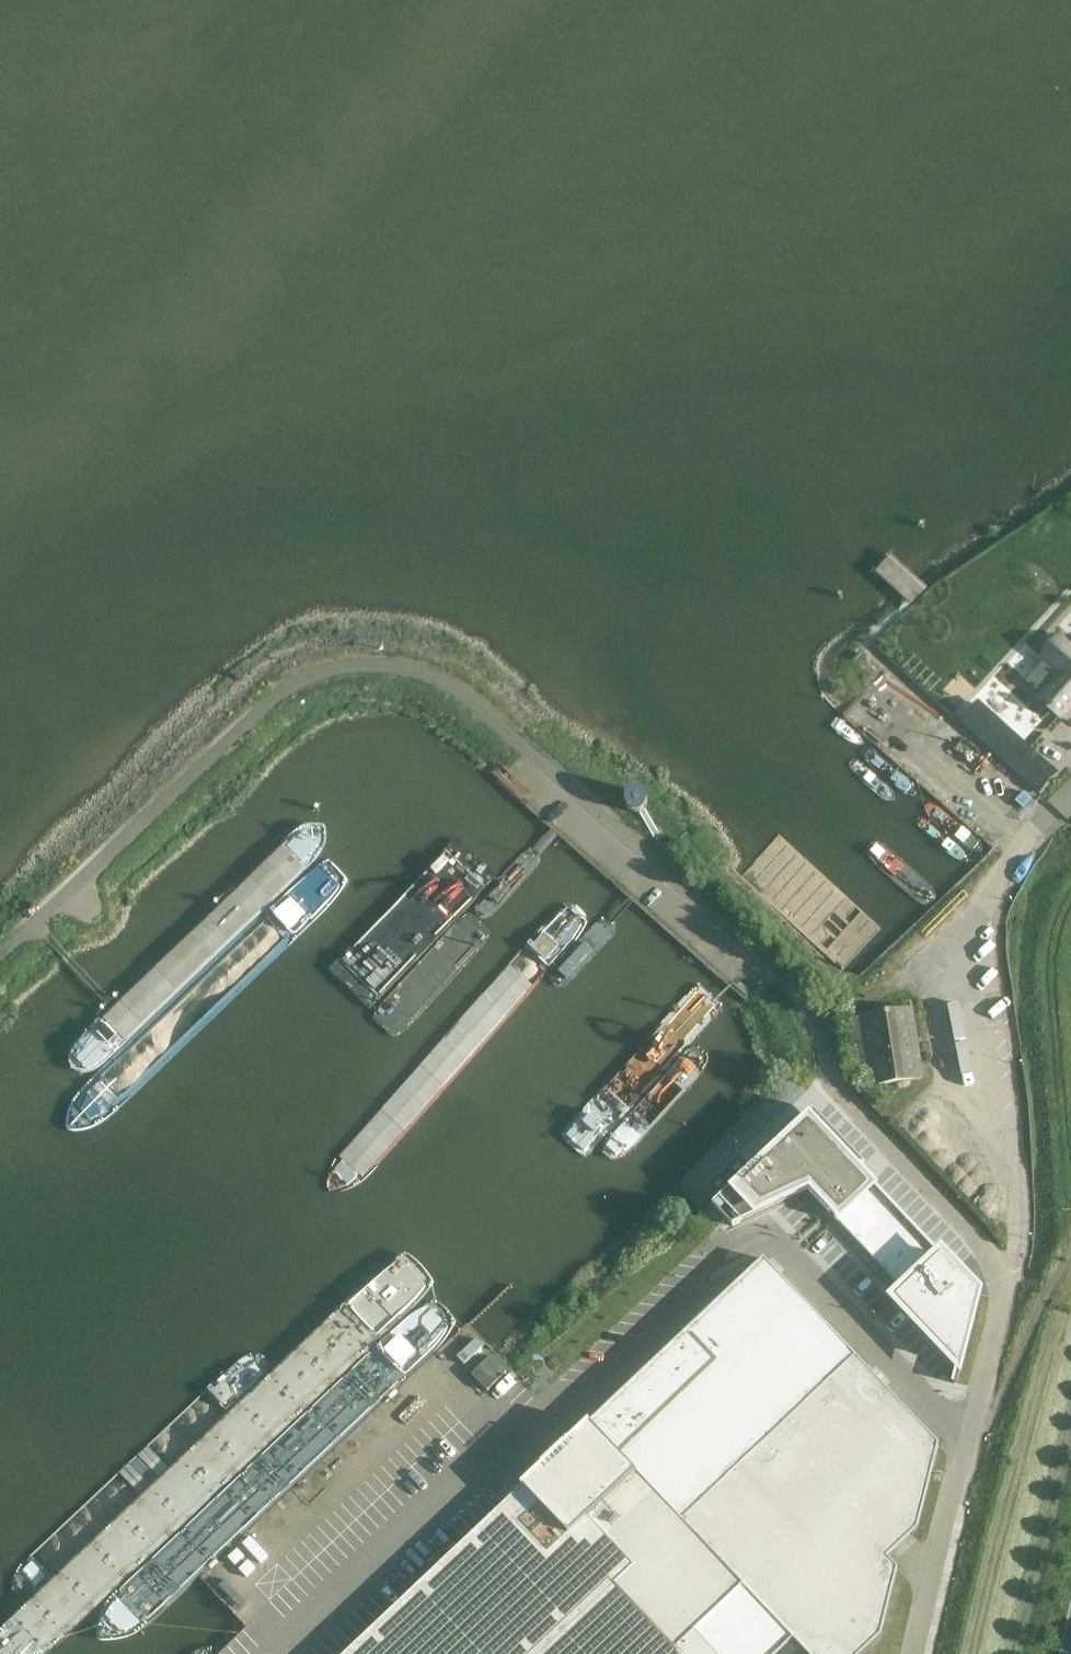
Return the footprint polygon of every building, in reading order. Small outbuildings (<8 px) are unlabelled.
[(1034,691),(1056,712),(1070,697),(1070,643),(1063,634),(1041,654),(1051,664),(1056,669),(1034,691)] [(974,687),(957,704),(1009,753),(1026,737),(975,688),(974,687)] [(626,802),(625,804),(626,805),(626,807),(626,808),(627,809),(628,810),(629,811),(631,812),(632,813),(634,814),(636,814),(639,814),(641,814),(642,813),(643,813),(645,812),(646,811),(647,809),(647,808),(648,806),(648,804),(649,803),(648,801),(648,799),(647,798),(647,797),(645,796),(644,795),(643,794),(641,793),(639,792),(637,792),(636,792),(634,793),(632,793),(630,794),(629,795),(628,797),(627,798),(626,800),(626,802)] [(913,1010),(860,1017),(847,1019),(855,1072),(868,1070),(870,1087),(923,1079),(913,1010)] [(721,1198),(713,1206),(728,1222),(733,1227),(743,1222),(809,1191),(838,1222),(871,1188),(854,1170),(865,1165),(814,1110),(721,1198)] [(904,1292),(896,1300),(957,1364),(952,1383),(954,1384),(977,1293),(973,1289),(942,1256),(904,1292)] [(695,1632),(718,1610),(737,1592),(744,1586),(808,1653),(861,1653),(880,1636),(897,1569),(887,1558),(917,1529),(938,1445),(764,1260),(590,1424),(584,1430),(543,1470),(394,1610),(390,1614),(362,1640),(347,1653),(716,1653),(695,1632)] [(507,1374),(492,1357),(472,1376),(488,1392),(507,1374)]
